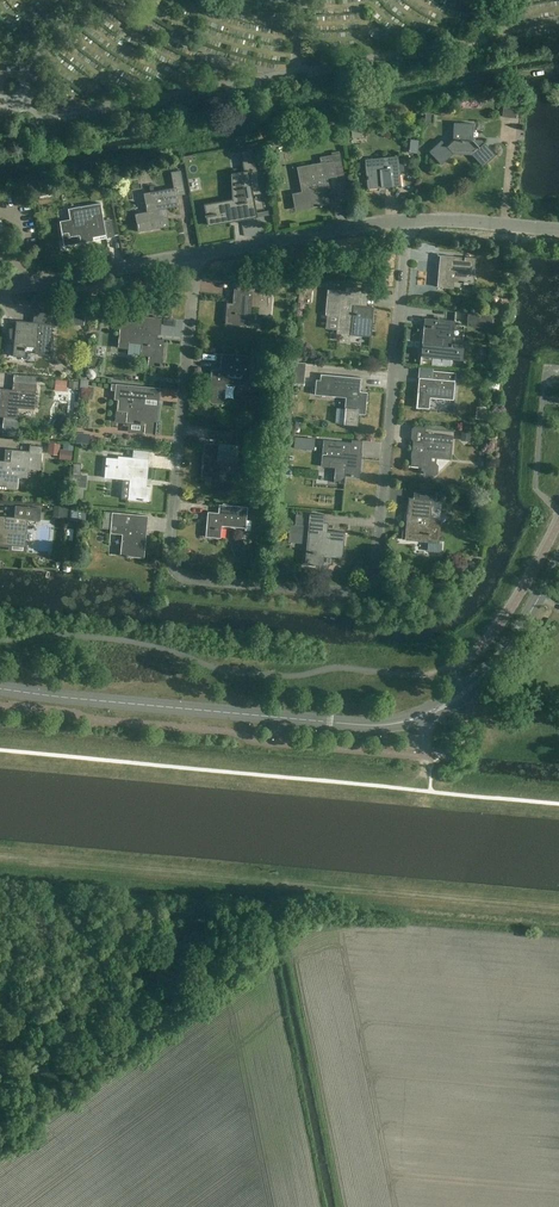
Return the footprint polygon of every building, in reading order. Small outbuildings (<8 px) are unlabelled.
[(519,103),(505,102),(504,117),(518,118),(519,103)] [(483,166),(496,154),(485,142),(480,147),(474,140),(474,123),(454,122),(453,139),(447,145),(442,140),(430,151),(442,164),(454,153),(473,154),(483,166)] [(411,139),(409,152),(419,152),(420,139),(411,139)] [(243,181),(231,183),(232,199),(204,204),(206,214),(205,215),(205,217),(215,215),(217,223),(210,224),(210,225),(234,221),(234,213),(239,212),(240,213),(241,213),(239,207),(254,204),(255,210),(256,210),(264,208),(253,148),(240,150),(240,151),(246,181),(243,182),(243,181)] [(340,153),(320,157),(321,162),(297,167),(304,208),(319,206),(320,207),(322,206),(322,205),(332,203),(328,178),(337,176),(334,161),(341,160),(340,153)] [(386,190),(386,187),(401,185),(399,168),(405,167),(404,163),(399,164),(399,156),(366,160),(368,176),(367,176),(367,179),(368,179),(369,188),(380,187),(380,190),(386,190)] [(138,232),(170,226),(167,214),(165,214),(164,208),(179,205),(177,195),(185,194),(181,170),(171,172),(174,187),(144,193),(146,204),(145,204),(146,207),(147,212),(135,214),(137,224),(136,224),(137,227),(138,227),(138,232)] [(60,222),(64,246),(95,240),(94,233),(106,231),(108,238),(116,236),(113,219),(104,221),(102,206),(102,203),(69,209),(71,220),(60,222)] [(469,284),(469,283),(474,283),(476,258),(438,254),(438,255),(441,256),(438,287),(454,288),(455,282),(463,283),(469,284)] [(227,303),(226,323),(250,325),(252,306),(264,307),(263,317),(272,318),(274,294),(256,292),(257,284),(235,282),(233,303),(227,303)] [(353,325),(363,326),(362,335),(362,336),(362,342),(368,343),(368,336),(371,336),(371,337),(372,337),(375,307),(355,305),(356,292),(350,291),(329,289),(326,314),(339,316),(337,334),(352,335),(353,325)] [(17,320),(16,330),(11,330),(11,337),(15,338),(14,356),(26,357),(28,345),(36,346),(36,354),(51,355),(54,325),(57,325),(58,311),(37,309),(36,322),(17,320)] [(469,312),(468,325),(486,327),(487,319),(505,321),(505,315),(469,312)] [(73,314),(72,324),(84,325),(85,313),(76,313),(76,314),(73,314)] [(161,318),(139,316),(143,316),(142,323),(121,321),(118,348),(128,349),(128,342),(142,344),(141,355),(149,356),(148,364),(159,365),(159,366),(162,366),(162,363),(164,339),(156,339),(156,333),(160,334),(161,318)] [(464,344),(454,343),(456,321),(426,318),(423,355),(463,359),(464,344)] [(220,370),(212,370),(209,398),(210,402),(213,403),(219,404),(223,403),(224,399),(226,384),(249,386),(249,388),(252,357),(255,357),(255,356),(214,353),(213,353),(222,354),(221,362),(218,362),(221,363),(220,370)] [(475,364),(473,355),(467,356),(468,365),(475,364)] [(304,384),(305,362),(292,361),(290,383),(304,384)] [(418,408),(418,407),(435,408),(435,407),(430,407),(431,397),(453,398),(453,400),(454,400),(456,373),(433,371),(432,379),(420,378),(417,408),(418,408)] [(361,378),(320,374),(320,380),(316,379),(314,394),(345,397),(343,423),(357,425),(358,414),(365,414),(367,392),(360,391),(361,378)] [(55,390),(66,391),(67,380),(56,379),(55,390)] [(18,418),(18,417),(14,417),(15,407),(35,409),(37,383),(14,381),(14,389),(1,388),(0,398),(0,416),(18,418)] [(158,406),(158,404),(145,403),(147,387),(116,384),(116,385),(112,384),(111,390),(116,390),(115,399),(119,399),(118,410),(128,411),(127,422),(145,423),(144,432),(155,433),(155,434),(156,434),(157,419),(158,420),(159,406),(158,406)] [(425,433),(425,434),(424,442),(414,441),(411,466),(423,467),(422,472),(424,474),(435,475),(438,473),(439,466),(437,463),(436,462),(436,456),(451,457),(451,460),(452,460),(454,436),(425,433)] [(324,440),(322,464),(322,466),(329,467),(330,462),(346,464),(345,476),(360,478),(363,452),(352,451),(353,443),(324,440)] [(202,478),(220,480),(222,461),(238,463),(240,445),(219,443),(219,444),(205,443),(202,478)] [(18,490),(19,477),(28,478),(29,469),(41,470),(43,446),(31,445),(33,446),(33,451),(6,449),(12,450),(11,461),(0,460),(0,488),(18,490)] [(64,450),(64,462),(76,462),(76,450),(64,450)] [(107,457),(105,478),(130,480),(128,499),(149,501),(151,487),(147,486),(149,459),(118,456),(118,458),(107,457)] [(81,463),(74,462),(72,485),(71,485),(70,497),(76,497),(77,486),(86,487),(87,474),(80,474),(81,463)] [(409,498),(406,532),(403,534),(402,539),(406,539),(405,540),(439,543),(441,520),(431,519),(433,501),(438,502),(439,492),(415,490),(415,499),(409,498)] [(252,520),(247,519),(249,507),(213,503),(212,504),(220,505),(219,513),(209,512),(206,537),(222,538),(223,526),(246,528),(246,530),(251,531),(252,520)] [(10,545),(12,544),(25,545),(27,519),(40,521),(42,508),(16,505),(15,518),(0,516),(0,544),(10,545)] [(69,512),(69,519),(80,520),(80,517),(85,518),(86,507),(76,506),(76,512),(69,512)] [(147,533),(148,523),(148,515),(113,512),(105,512),(104,528),(120,530),(120,534),(123,534),(121,555),(127,556),(126,557),(129,557),(129,556),(145,558),(145,556),(143,556),(144,542),(143,542),(143,533),(147,533)] [(325,556),(343,558),(346,533),(348,534),(348,533),(324,530),(326,515),(310,514),(306,565),(324,566),(325,556)] [(38,524),(40,556),(56,555),(54,523),(38,524)]
